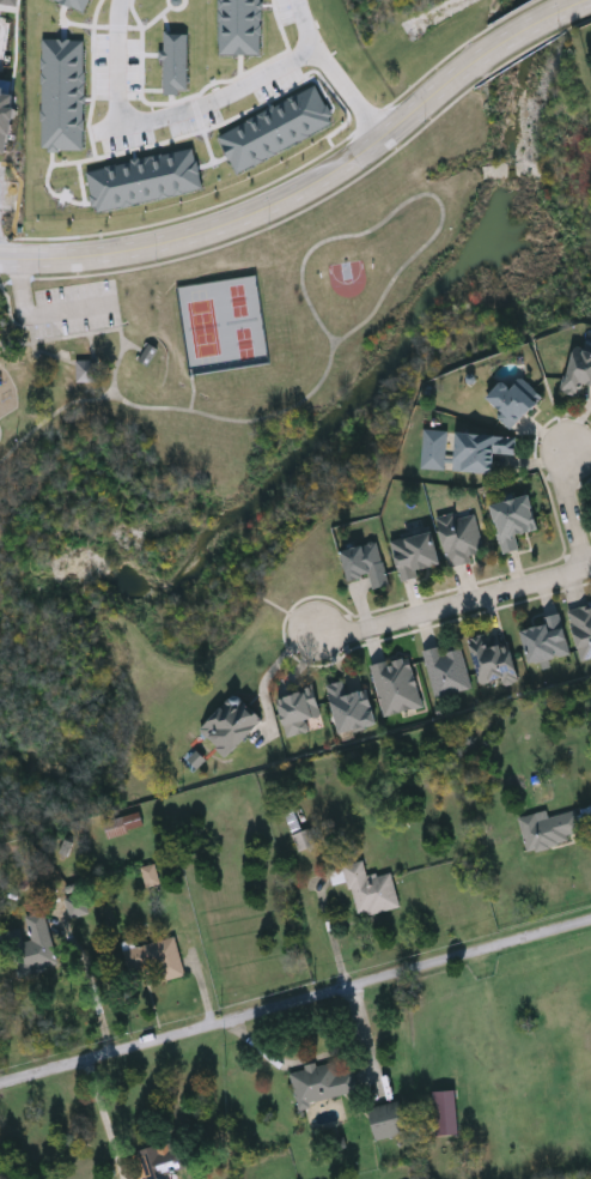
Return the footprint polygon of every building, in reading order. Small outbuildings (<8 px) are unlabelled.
[(262,55),(262,0),(220,0),(220,54),(262,55)] [(189,33),(165,33),(165,50),(160,50),(160,59),(166,59),(165,92),(188,92),(189,33)] [(85,150),(85,39),(43,38),(42,150),(85,150)] [(218,133),(236,172),(337,125),(319,86),(218,133)] [(7,151),(13,95),(0,89),(0,150),(7,151)] [(204,191),(196,149),(87,168),(95,211),(204,191)] [(573,343),(590,346),(590,382),(584,381),(580,394),(563,391),(573,343)] [(154,344),(163,349),(154,365),(145,359),(150,352),(154,344)] [(513,386),(518,380),(538,399),(512,429),(498,416),(504,410),(488,395),(504,377),(513,386)] [(448,430),(424,429),(423,469),(447,470),(448,430)] [(456,470),(458,430),(516,433),(514,453),(496,452),(495,471),(456,470)] [(538,527),(514,533),(518,546),(501,550),(491,503),(531,494),(538,527)] [(485,555),(447,562),(439,516),(475,509),(485,555)] [(418,575),(400,579),(391,538),(433,530),(440,562),(415,567),(418,575)] [(348,579),(341,548),(378,539),(388,582),(372,586),(368,574),(348,579)] [(568,609),(590,604),(590,655),(579,658),(568,609)] [(561,612),(569,653),(528,661),(522,627),(543,622),(542,616),(561,612)] [(480,682),(470,635),(488,631),(491,642),(510,639),(518,678),(502,682),(501,677),(480,682)] [(433,695),(424,648),(440,645),(441,651),(462,646),(470,687),(433,695)] [(370,663),(409,653),(421,705),(383,714),(370,663)] [(376,724),(339,731),(328,683),(366,676),(376,724)] [(315,717),(317,725),(287,733),(276,696),(312,687),(321,714),(315,717)] [(200,726),(236,690),(262,718),(225,754),(200,726)] [(577,809),(590,805),(590,832),(526,848),(518,817),(546,810),(548,816),(577,809)] [(145,828),(141,812),(104,820),(108,836),(145,828)] [(293,835),(307,829),(313,845),(298,850),(293,835)] [(401,906),(392,871),(368,877),(364,860),(346,865),(358,916),(401,906)] [(160,884),(156,864),(142,866),(147,887),(160,884)] [(63,897),(83,893),(87,913),(68,918),(63,897)] [(45,911),(55,965),(22,971),(17,943),(30,942),(25,914),(45,911)] [(175,937),(184,977),(159,982),(157,968),(130,975),(123,949),(175,937)] [(358,1092),(297,1105),(290,1070),(334,1060),(336,1072),(353,1069),(358,1092)] [(435,1091),(436,1135),(459,1134),(457,1090),(435,1091)] [(368,1108),(400,1100),(407,1132),(377,1139),(368,1108)] [(166,1174),(168,1178),(146,1178),(138,1150),(179,1138),(188,1168),(166,1174)]
